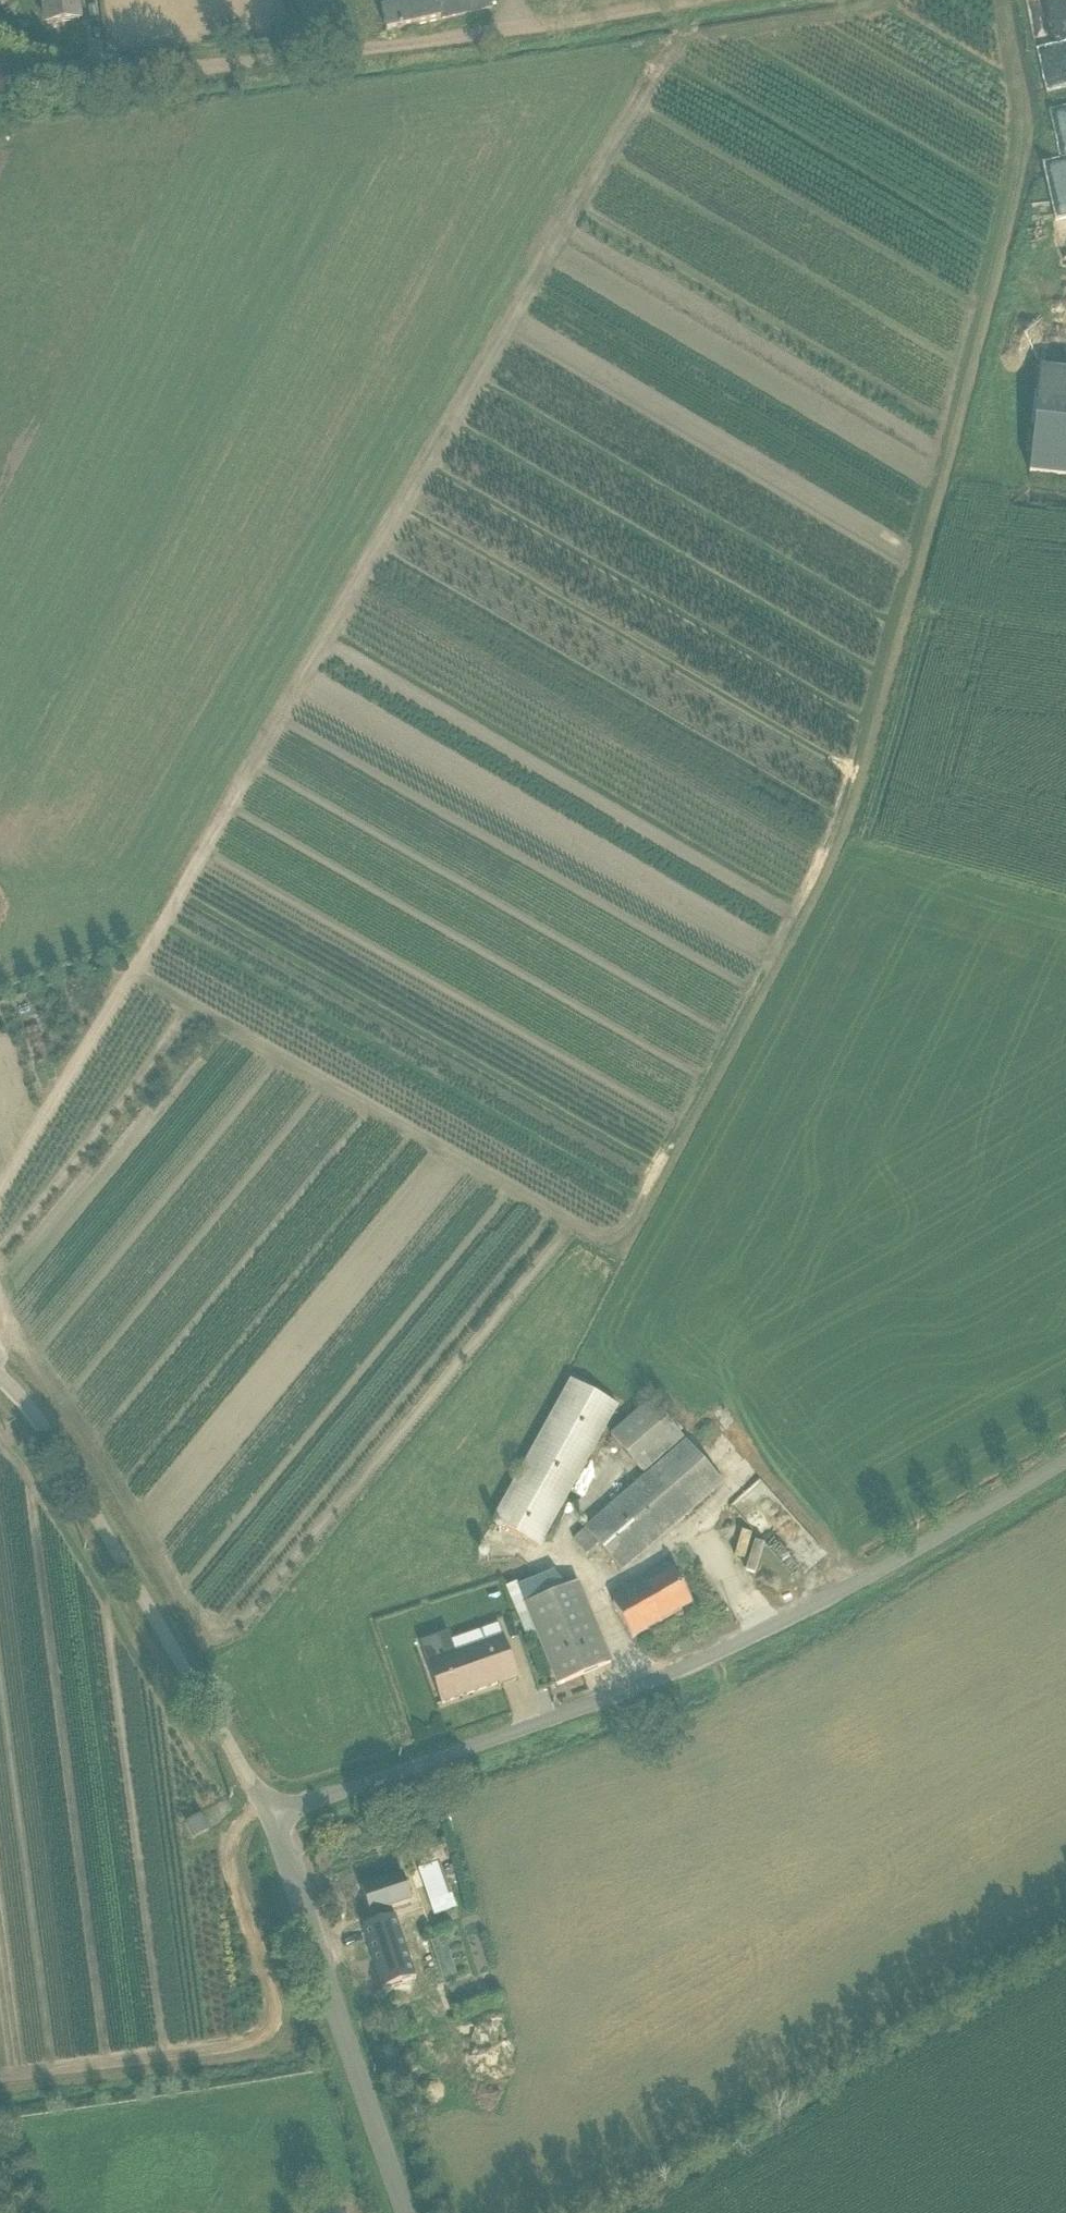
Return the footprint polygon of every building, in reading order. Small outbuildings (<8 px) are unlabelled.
[(44,2),(47,24),(79,20),(77,0),(44,0),(44,2)] [(387,32),(493,7),(491,0),(418,0),(381,8),(387,32)] [(1064,222),(1065,222),(1065,163),(1054,166),(1064,222)] [(1065,479),(1065,378),(1042,375),(1031,475),(1065,479)] [(572,1383),(508,1531),(557,1552),(621,1404),(572,1383)] [(633,1578),(735,1490),(660,1404),(618,1440),(654,1481),(581,1544),(597,1563),(610,1551),(633,1578)] [(638,1641),(703,1615),(684,1568),(619,1594),(638,1641)] [(618,1672),(592,1586),(572,1592),(567,1576),(517,1591),(533,1643),(547,1639),(563,1689),(618,1672)] [(436,1704),(515,1680),(498,1623),(418,1647),(436,1704)] [(216,1819),(196,1824),(201,1843),(221,1838),(216,1819)] [(357,1934),(398,1920),(387,1885),(346,1898),(357,1934)]
